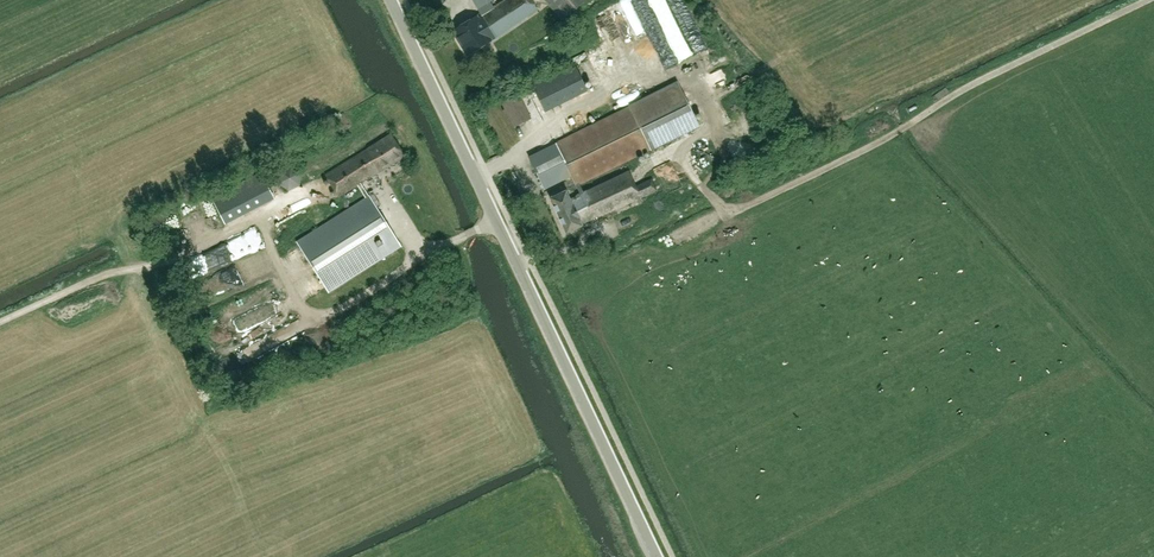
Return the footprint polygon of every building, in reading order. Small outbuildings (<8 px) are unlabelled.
[(453,30),(465,57),(471,53),(489,41),(537,9),(531,0),(501,0),(453,30)] [(562,20),(586,0),(545,0),(562,20)] [(653,1),(644,4),(642,0),(630,0),(640,24),(652,19),(662,43),(668,40),(653,1)] [(606,12),(612,32),(621,30),(619,23),(632,19),(628,6),(606,12)] [(594,42),(606,61),(616,55),(604,36),(594,42)] [(544,115),(590,93),(577,65),(531,87),(544,115)] [(578,183),(650,149),(651,150),(699,127),(677,82),(629,106),(630,107),(528,157),(544,189),(570,176),(579,194),(576,196),(576,197),(570,200),(565,190),(550,198),(566,233),(582,226),(581,223),(598,215),(598,216),(655,189),(650,178),(634,186),(627,170),(588,190),(582,192),(578,183)] [(513,127),(530,118),(519,96),(502,104),(513,127)] [(360,183),(403,156),(390,135),(325,175),(338,197),(357,185),(365,198),(297,242),(329,292),(400,247),(368,196),(360,183)] [(295,169),(277,178),(285,195),(303,185),(295,169)] [(211,200),(222,226),(274,204),(264,178),(211,200)] [(638,225),(660,218),(654,202),(648,204),(649,208),(633,214),(638,225)] [(291,254),(299,250),(296,244),(288,248),(291,254)] [(297,323),(280,329),(284,339),(301,333),(297,323)]
